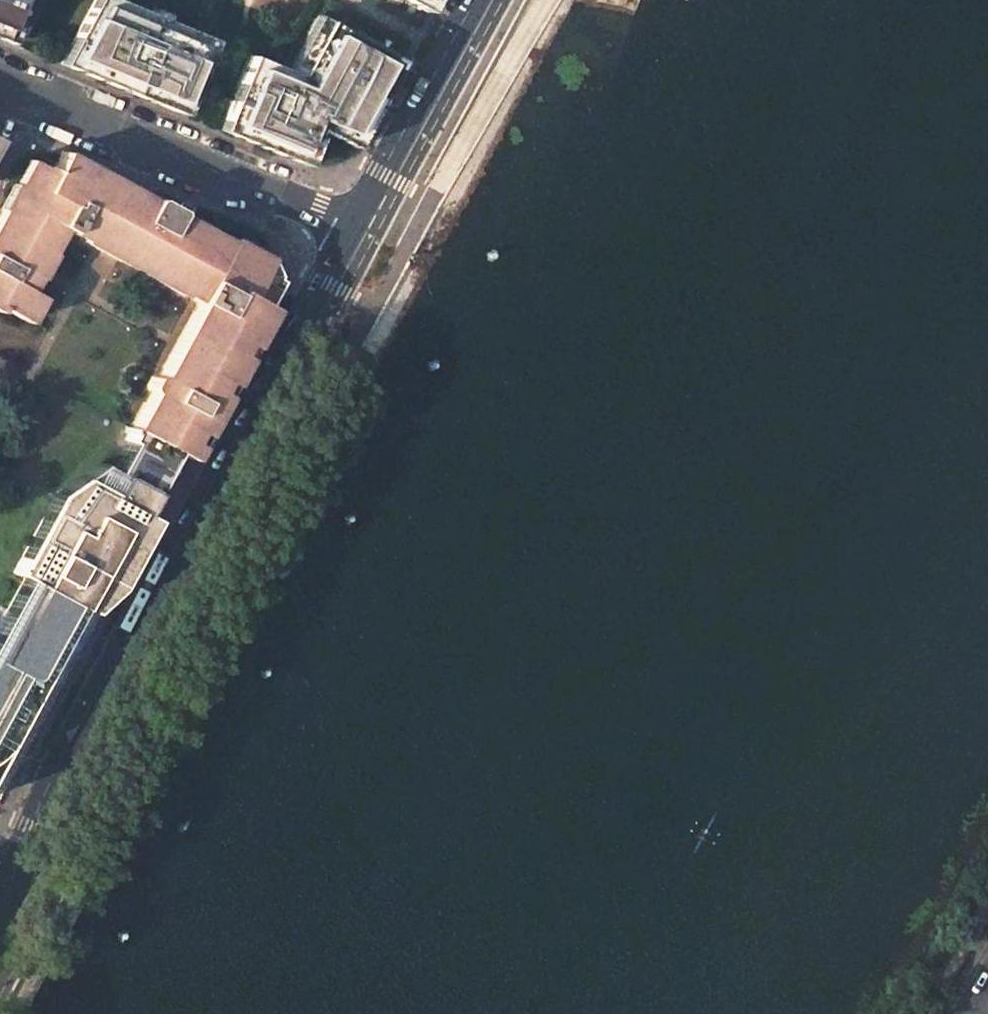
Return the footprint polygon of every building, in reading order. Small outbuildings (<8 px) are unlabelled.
[(11,43),(33,0),(0,0),(0,38),(11,43)] [(213,40),(164,20),(162,24),(149,18),(151,14),(117,0),(94,0),(59,63),(175,111),(179,101),(187,104),(213,40)] [(434,0),(404,0),(427,13),(434,0)] [(353,148),(401,61),(328,21),(296,79),(287,74),(288,71),(251,56),(224,120),(234,124),(230,135),(305,166),(320,135),(315,133),(318,129),(353,148)] [(179,294),(180,292),(196,301),(156,375),(152,376),(148,380),(147,386),(149,391),(129,427),(175,452),(185,458),(267,308),(259,303),(272,280),(267,276),(269,274),(264,260),(261,260),(263,258),(224,236),(221,241),(173,215),(176,210),(151,196),(149,202),(62,153),(51,170),(30,159),(15,184),(13,183),(0,208),(2,210),(0,213),(0,307),(26,322),(40,297),(27,289),(35,275),(37,277),(52,251),(49,250),(61,228),(81,237),(80,240),(179,294)] [(0,615),(0,772),(56,669),(46,664),(77,607),(89,613),(113,591),(152,517),(143,512),(175,452),(129,427),(122,440),(125,442),(110,470),(98,464),(57,491),(12,569),(23,575),(0,615)]
